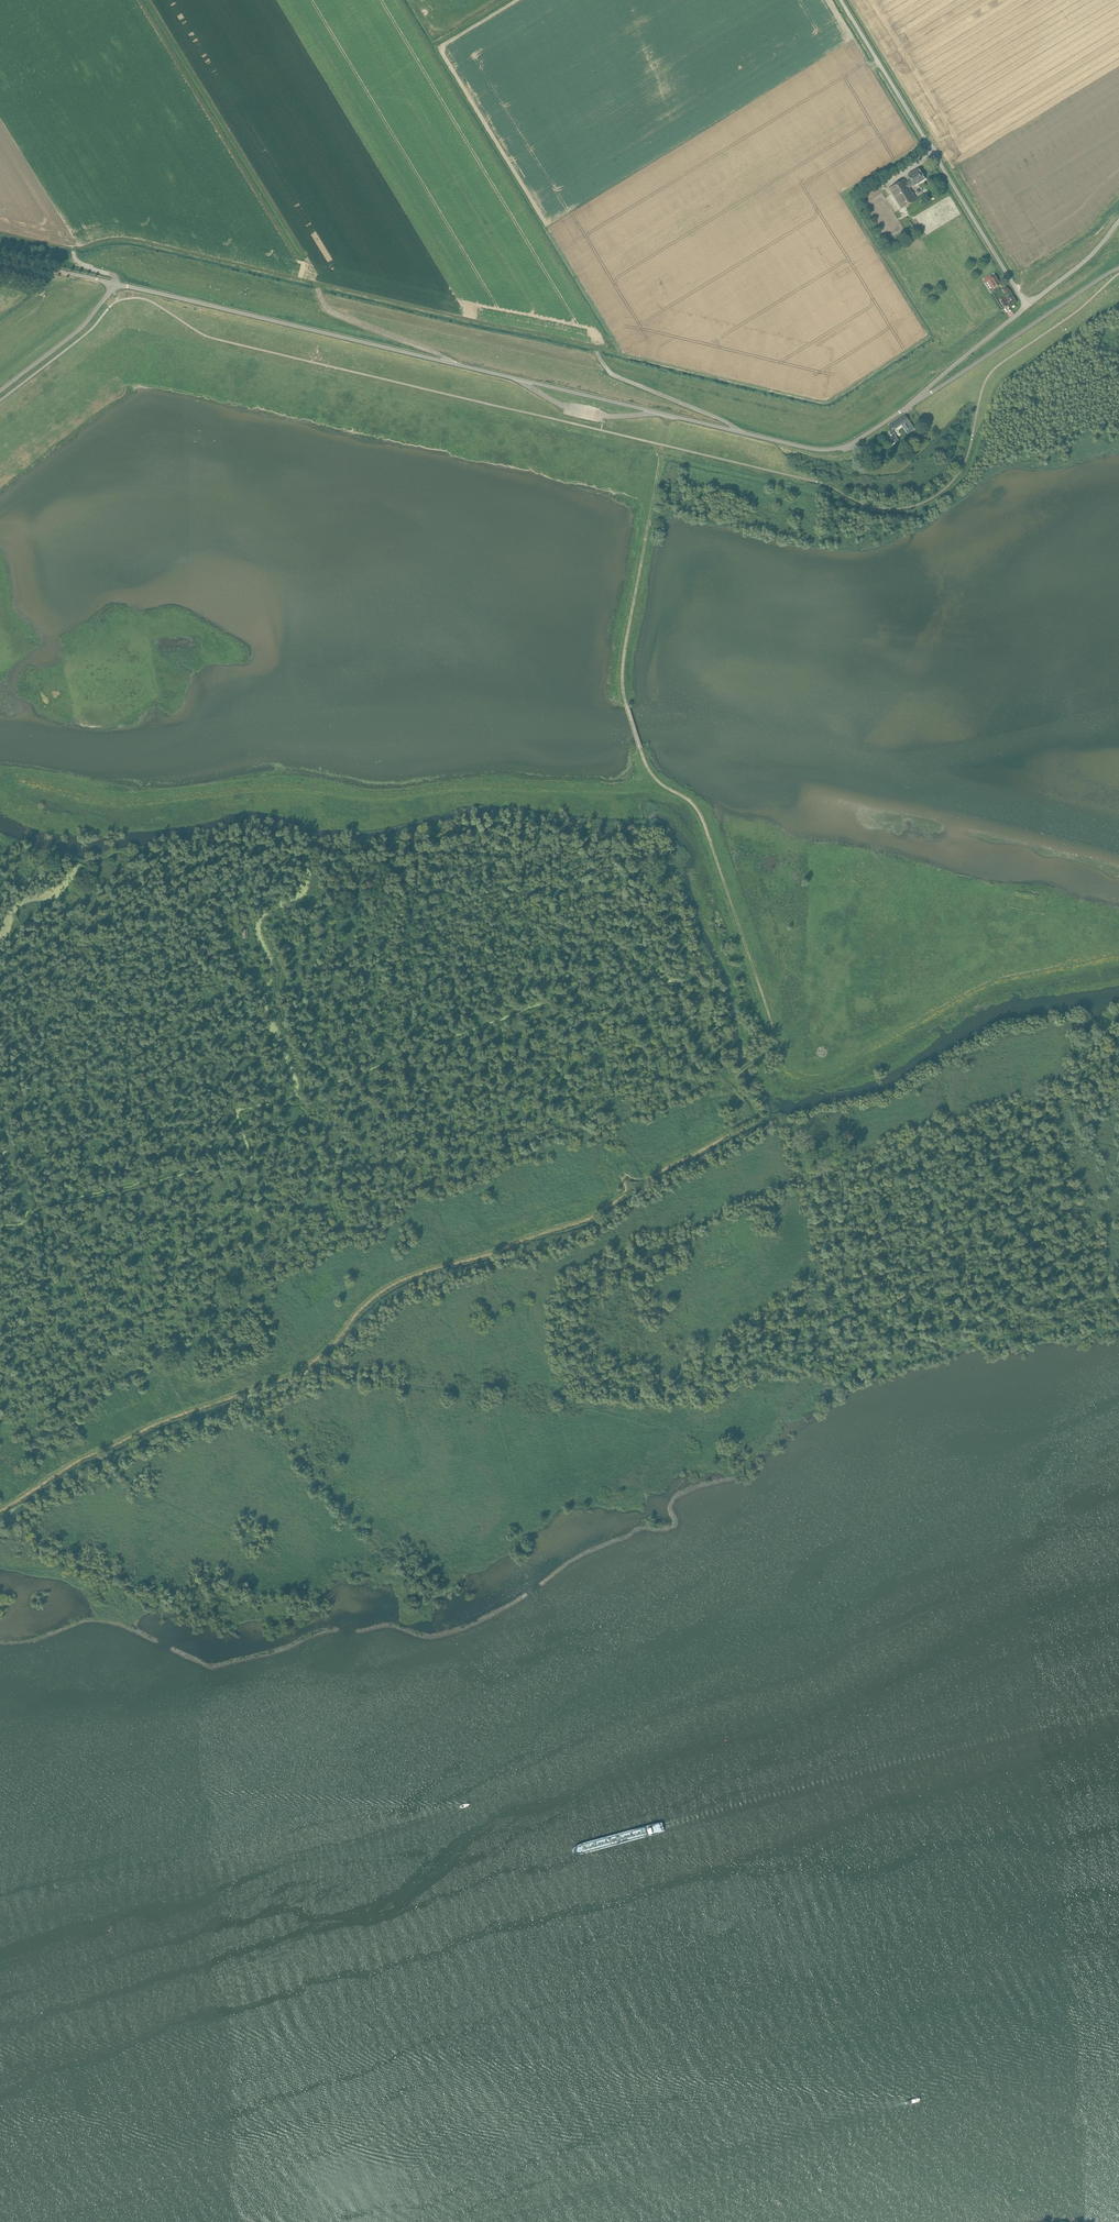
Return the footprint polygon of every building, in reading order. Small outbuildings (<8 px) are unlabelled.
[(924,179),(918,169),(908,175),(911,180),(906,183),(904,179),(889,188),(902,209),(917,200),(909,188),(914,185),(914,186),(924,179)] [(983,280),(985,283),(988,281),(992,288),(999,284),(995,276),(992,278),(991,276),(983,280)] [(889,425),(890,426),(892,430),(908,420),(905,415),(889,425)] [(889,439),(891,442),(894,440),(896,442),(898,441),(895,435),(893,432),(890,434),(892,437),(889,439)] [(821,1308),(826,1314),(831,1310),(830,1310),(832,1309),(830,1307),(829,1307),(827,1304),(821,1308)]
